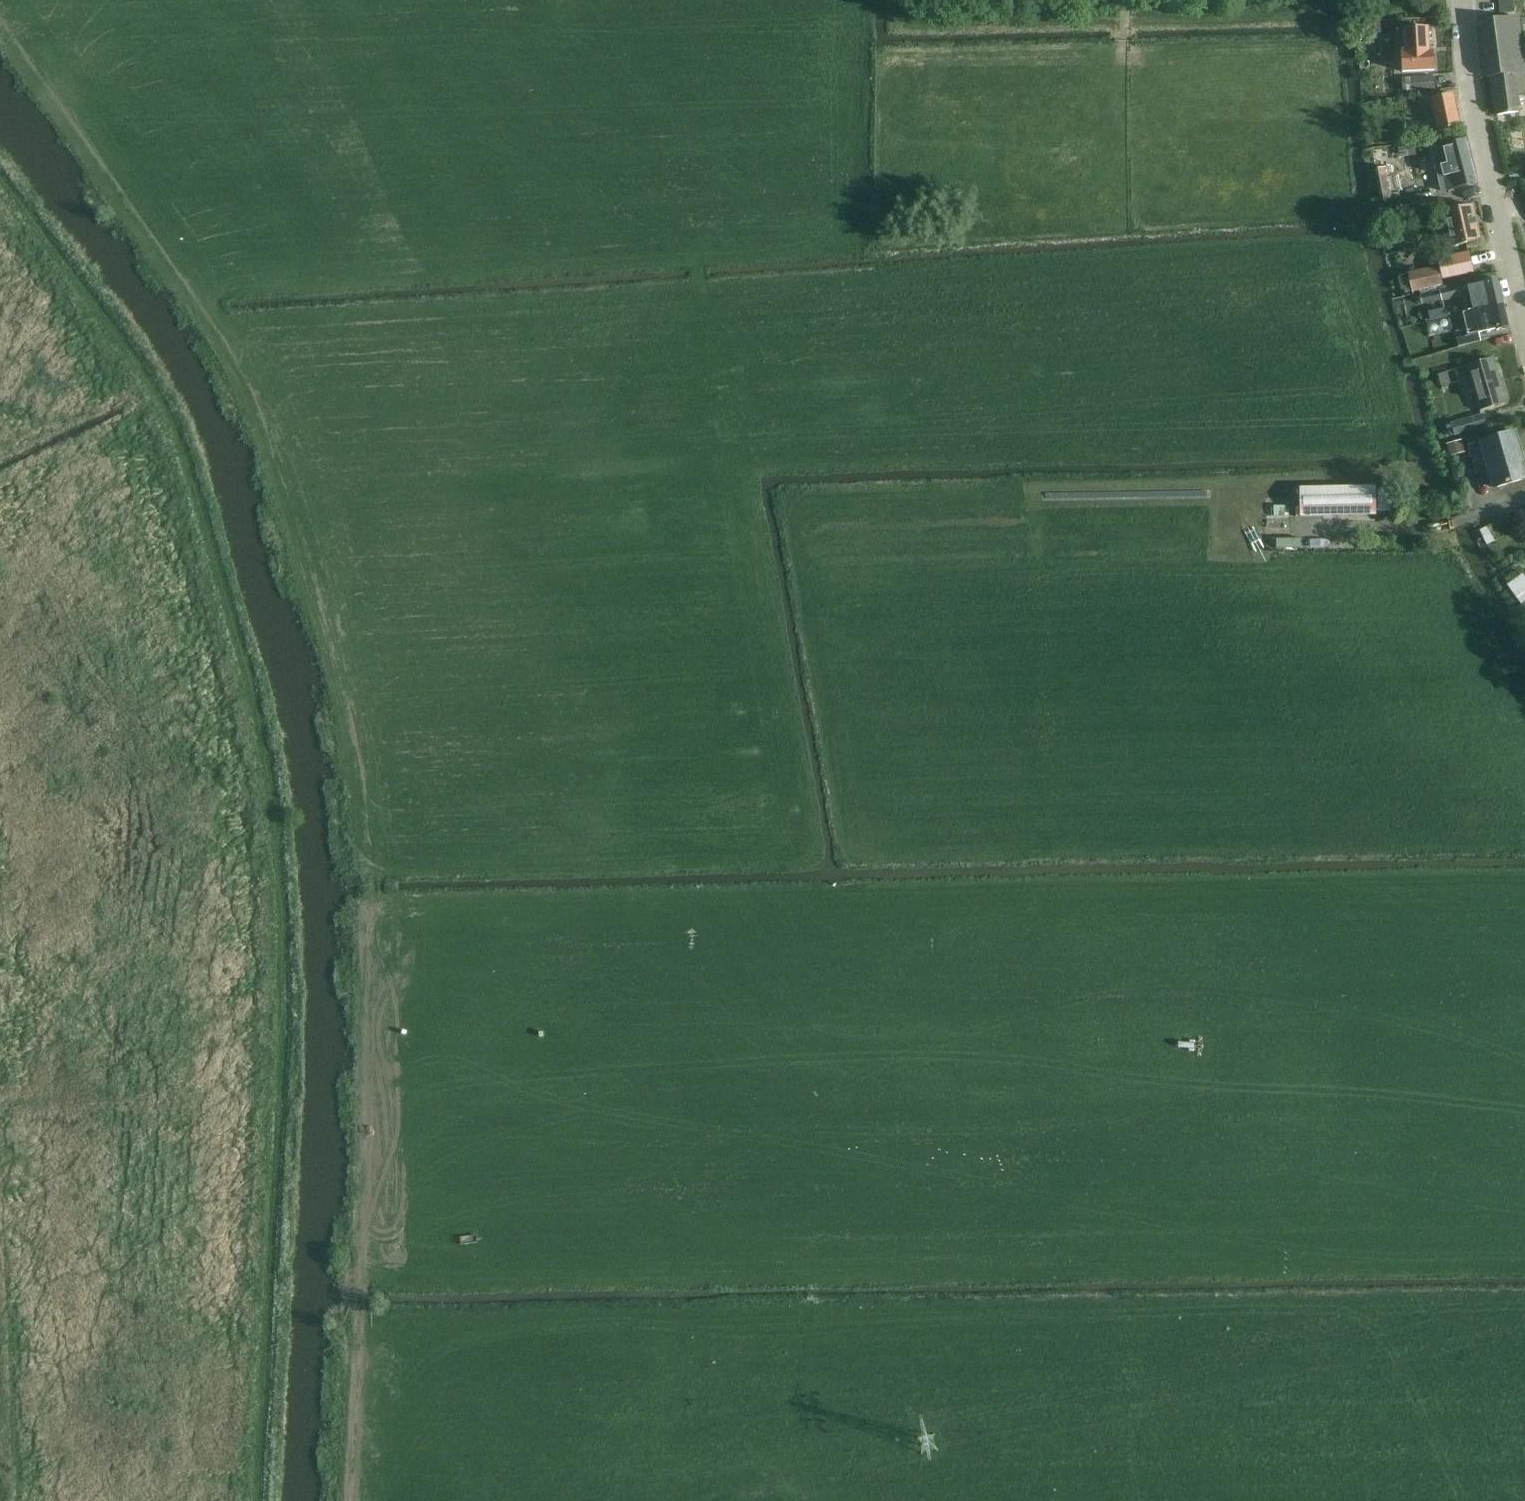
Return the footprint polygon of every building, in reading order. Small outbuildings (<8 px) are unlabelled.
[(1499,13),(1513,12),(1513,0),(1499,0),(1499,13)] [(1488,76),(1488,78),(1491,78),(1497,115),(1520,112),(1517,94),(1524,93),(1524,74),(1518,18),(1481,22),(1488,76)] [(1380,22),(1368,23),(1369,35),(1381,34),(1380,22)] [(1404,29),(1405,53),(1402,54),(1403,72),(1434,70),(1433,52),(1429,52),(1428,28),(1404,29)] [(1435,90),(1435,89),(1434,76),(1402,77),(1402,91),(1435,90)] [(1438,132),(1460,127),(1453,94),(1431,99),(1438,132)] [(1465,142),(1431,150),(1441,191),(1475,182),(1465,142)] [(1415,144),(1398,146),(1399,158),(1416,155),(1415,144)] [(1374,170),(1381,202),(1393,200),(1386,168),(1374,170)] [(1450,236),(1444,237),(1446,247),(1452,245),(1453,247),(1481,241),(1473,205),(1445,212),(1448,226),(1450,236)] [(1399,221),(1387,225),(1392,241),(1404,237),(1399,221)] [(1468,251),(1437,259),(1438,266),(1441,280),(1473,272),(1468,251)] [(1438,266),(1409,273),(1413,291),(1414,292),(1419,290),(1419,291),(1440,286),(1443,285),(1441,280),(1438,266)] [(1466,302),(1469,312),(1503,303),(1498,280),(1468,288),(1471,301),(1466,302)] [(1458,286),(1439,290),(1441,300),(1442,302),(1461,297),(1458,286)] [(1439,290),(1420,295),(1422,305),(1441,300),(1439,290)] [(1479,333),(1507,326),(1508,326),(1503,303),(1469,312),(1471,321),(1476,320),(1479,333)] [(1426,322),(1430,338),(1450,333),(1446,317),(1426,322)] [(1480,411),(1500,405),(1506,403),(1493,358),(1466,365),(1480,411)] [(1454,435),(1486,426),(1482,414),(1451,423),(1454,435)] [(1524,479),(1524,478),(1518,453),(1520,452),(1515,432),(1468,446),(1477,474),(1490,470),(1495,488),(1524,479)] [(1462,440),(1446,444),(1450,456),(1466,452),(1462,440)] [(1377,486),(1300,487),(1300,517),(1377,516),(1377,486)] [(1487,527),(1479,530),(1486,545),(1494,541),(1487,527)] [(1508,585),(1510,588),(1524,608),(1521,610),(1520,611),(1524,618),(1524,575),(1523,573),(1508,585)]
